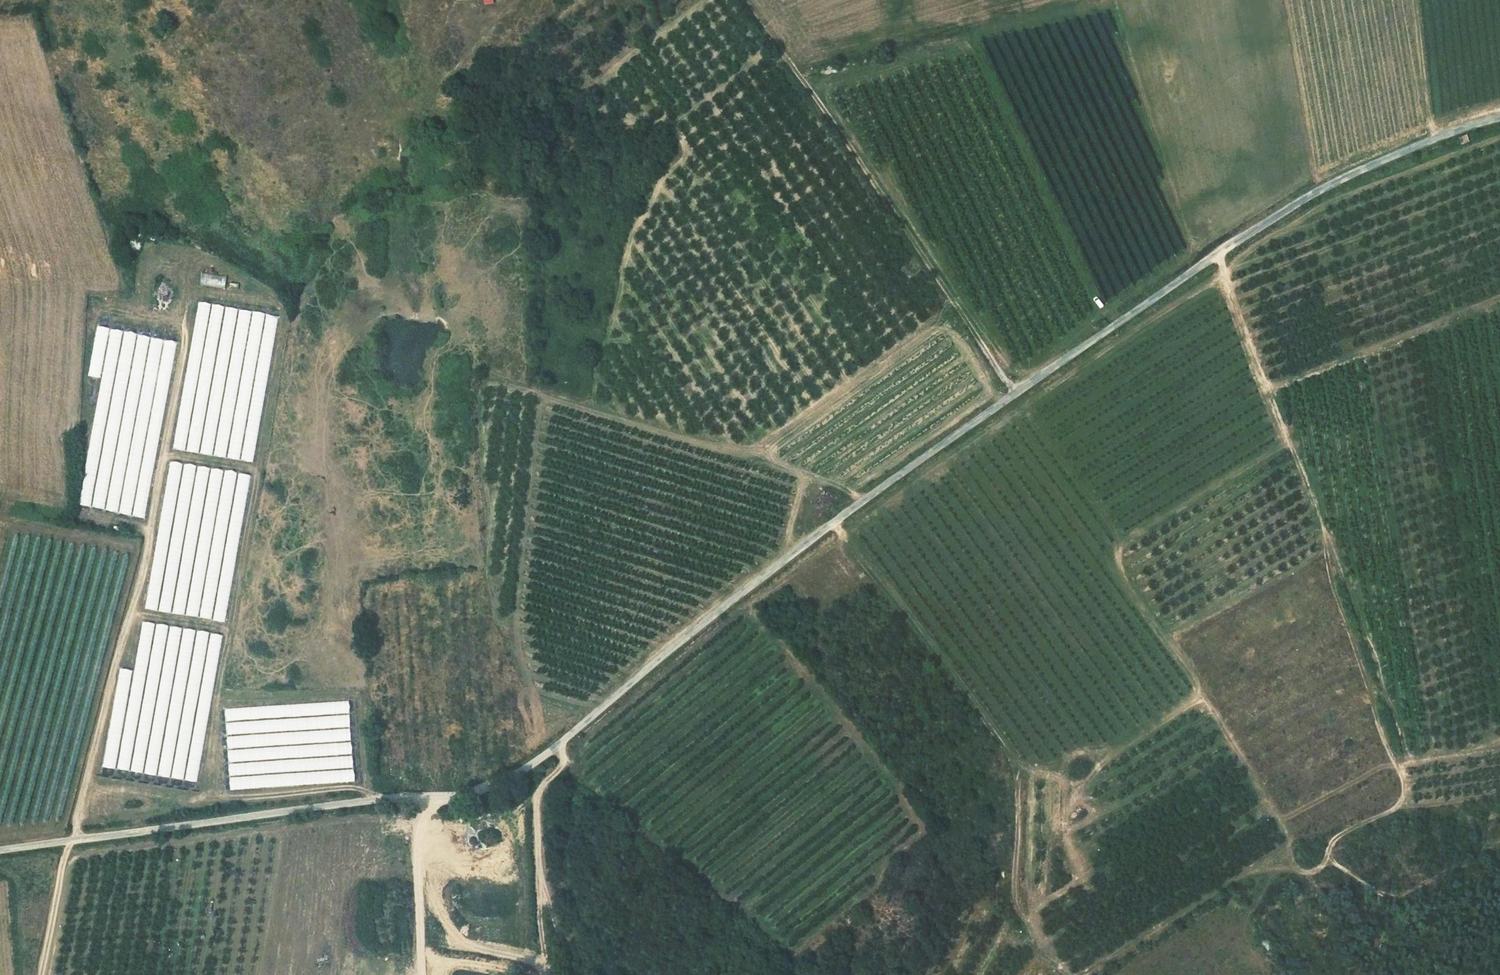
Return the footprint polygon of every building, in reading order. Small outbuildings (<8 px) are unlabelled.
[(1466,134),(1456,138),(1459,144),(1468,140),(1466,134)] [(199,286),(224,288),(225,275),(200,273),(199,286)] [(277,315),(198,302),(171,449),(251,462),(277,315)] [(176,340),(112,325),(79,504),(142,518),(176,340)] [(249,474),(169,461),(145,610),(223,622),(249,474)] [(221,635),(142,622),(133,671),(116,769),(197,782),(221,635)] [(116,769),(133,671),(121,669),(105,767),(116,769)] [(356,780),(349,701),(225,709),(231,789),(356,780)] [(580,751),(571,743),(562,752),(570,760),(580,751)]
